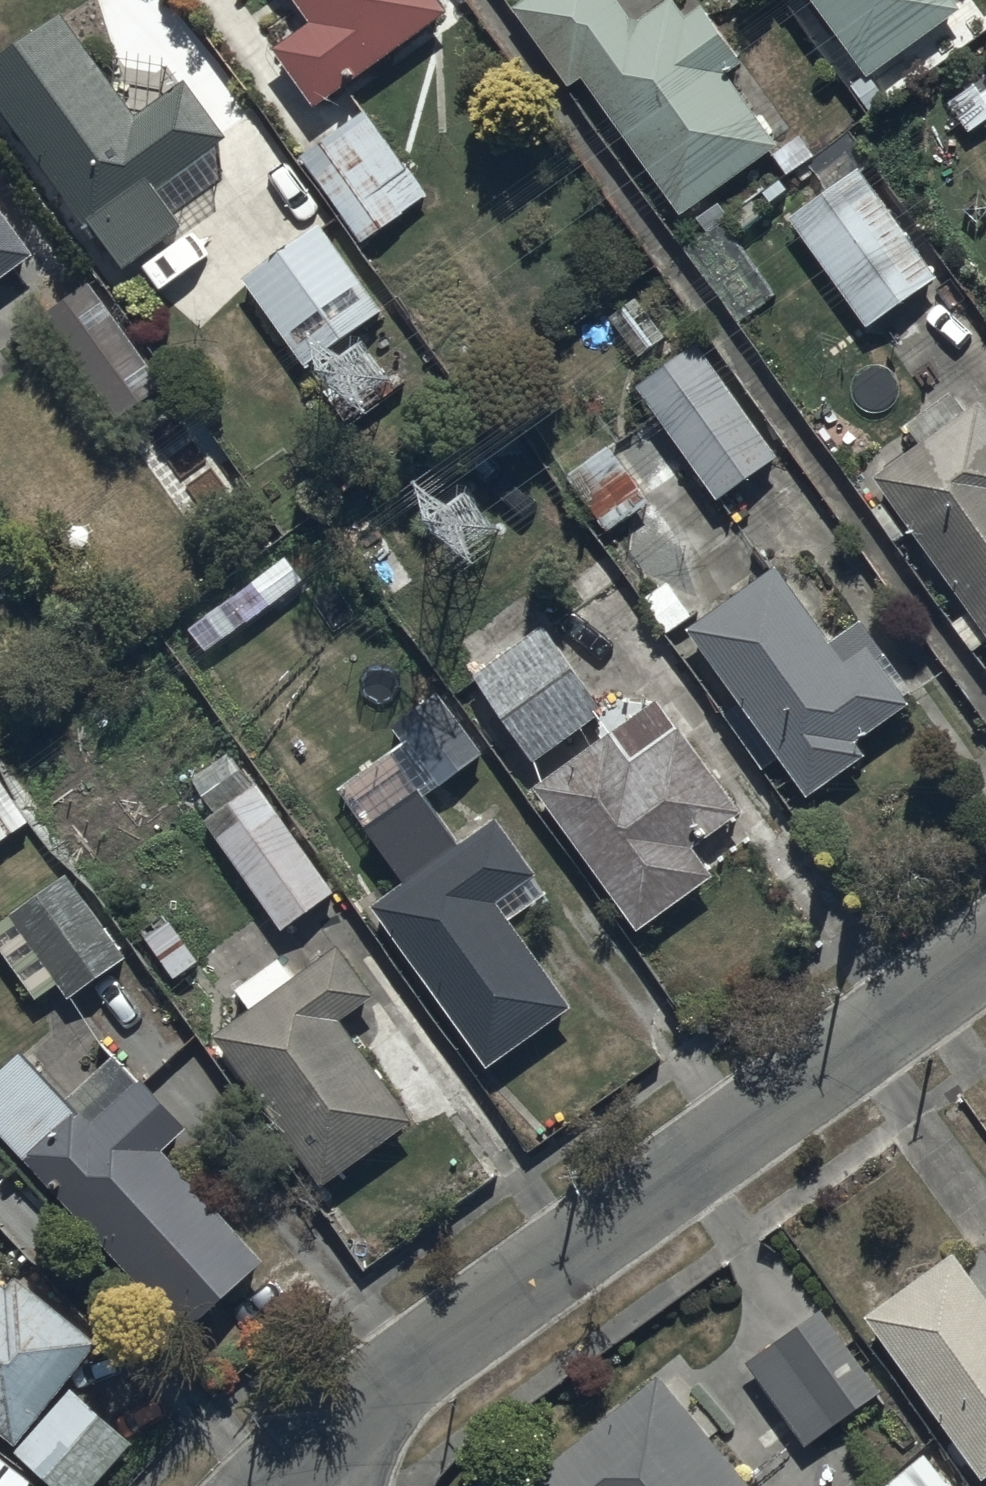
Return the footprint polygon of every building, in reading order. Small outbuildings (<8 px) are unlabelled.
[(313,13),(276,39),(317,97),(450,2),(448,0),(303,0),(313,13)] [(513,3),(569,84),(585,72),(679,210),(781,141),(731,68),(747,57),(708,0),(707,0),(689,13),(680,0),(660,0),(637,16),(627,0),(517,0),(513,3)] [(870,70),(964,3),(962,0),(819,0),(870,70)] [(0,46),(0,93),(122,264),(188,217),(180,206),(221,177),(220,139),(231,131),(186,73),(140,108),(58,1),(0,46)] [(365,102),(299,149),(362,237),(428,190),(365,102)] [(941,272),(859,161),(794,210),(876,320),(941,272)] [(37,252),(0,201),(0,279),(37,252)] [(316,211),(239,267),(307,361),(384,305),(316,211)] [(89,273),(41,308),(118,414),(166,379),(89,273)] [(700,337),(638,381),(720,496),(782,453),(700,337)] [(877,470),(985,623),(985,398),(983,394),(877,470)] [(652,498),(609,441),(575,466),(618,524),(652,498)] [(779,559),(690,624),(742,696),(722,711),(763,767),(784,752),(811,789),(868,748),(860,736),(922,691),(864,612),(834,635),(779,559)] [(550,618),(475,669),(536,759),(611,708),(550,618)] [(441,689),(394,722),(439,785),(486,751),(441,689)] [(659,695),(588,745),(539,779),(641,925),(719,871),(696,839),(742,806),(685,726),(659,695)] [(255,771),(200,809),(283,927),(337,889),(255,771)] [(33,818),(0,774),(0,842),(33,818)] [(499,812),(375,900),(490,1063),(577,1001),(503,896),(540,869),(499,812)] [(0,913),(0,939),(37,994),(59,979),(68,992),(130,951),(72,865),(0,913)] [(250,998),(214,1024),(328,1181),(417,1116),(344,1016),(378,991),(340,939),(295,971),(281,953),(239,984),(250,998)] [(165,1141),(189,1119),(145,1072),(141,1077),(116,1051),(72,1092),(36,1053),(0,1086),(0,1129),(185,1327),(268,1251),(165,1141)] [(871,1312),(985,1472),(985,1287),(958,1249),(871,1312)] [(24,1440),(18,1446),(68,1485),(94,1485),(135,1435),(67,1381),(103,1337),(21,1272),(11,1285),(0,1276),(0,1421),(24,1440)] [(823,1305),(749,1358),(811,1444),(885,1390),(823,1305)] [(661,1370),(524,1485),(759,1485),(661,1370)] [(925,1447),(880,1485),(958,1485),(925,1447)] [(31,1476),(0,1452),(0,1485),(23,1485),(31,1476)]
